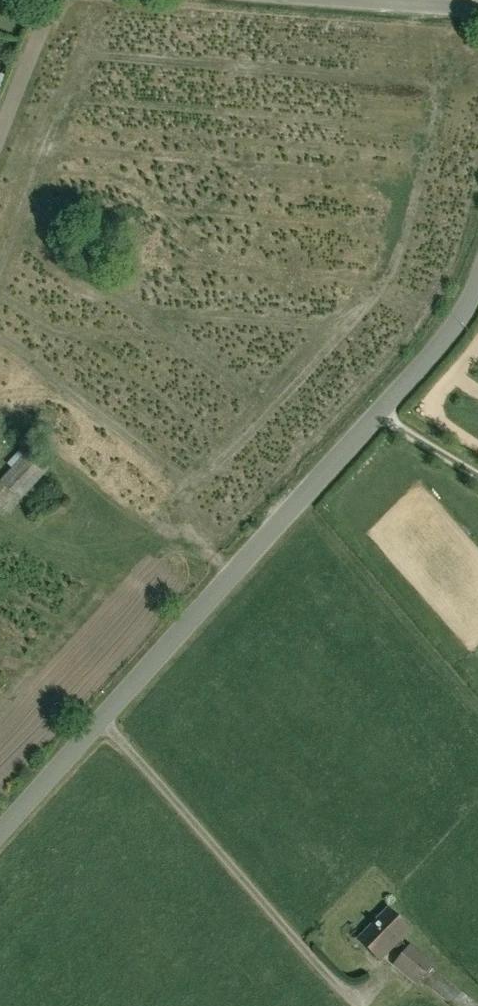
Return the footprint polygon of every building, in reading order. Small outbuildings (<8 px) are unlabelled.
[(50,469),(30,450),(22,458),(16,452),(5,464),(11,470),(0,482),(0,484),(20,502),(50,469)] [(392,948),(401,955),(392,967),(417,987),(421,982),(451,1005),(477,1005),(477,1003),(432,967),(434,964),(410,945),(408,947),(400,940),(409,931),(387,910),(358,940),(379,962),(392,948)]
